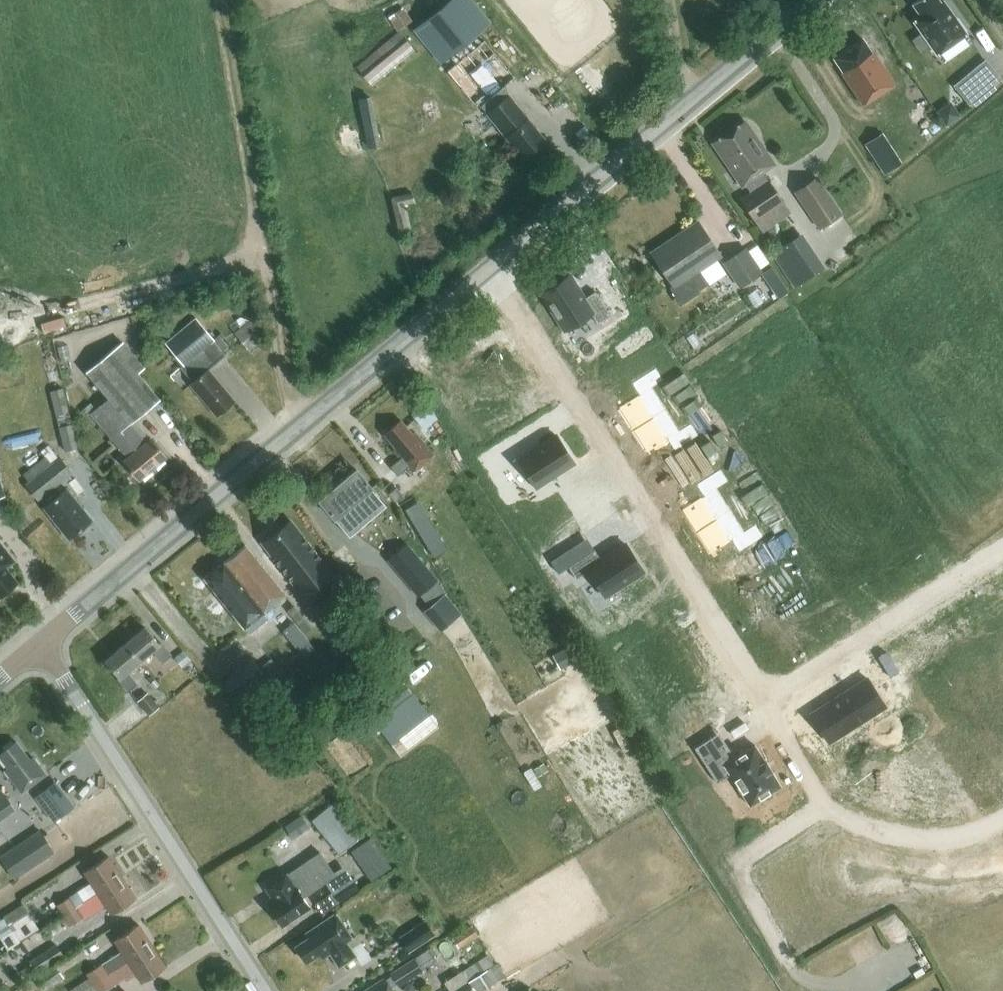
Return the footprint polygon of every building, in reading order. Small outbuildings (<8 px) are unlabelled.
[(472,0),(451,0),(414,30),(447,70),(477,108),(505,85),(515,77),(527,67),(472,0)] [(912,3),(921,16),(914,22),(937,54),(940,52),(947,62),(970,45),(963,35),(966,33),(943,1),(941,3),(939,0),(916,0),(912,3)] [(410,19),(402,7),(388,17),(396,28),(410,19)] [(355,67),(367,81),(411,45),(399,31),(355,67)] [(862,38),(833,57),(843,71),(841,72),(863,105),(895,84),(873,51),(871,52),(862,38)] [(985,92),(969,72),(953,85),(969,105),(985,92)] [(484,116),(487,113),(523,158),(544,140),(508,95),(505,85),(477,108),(484,116)] [(367,149),(379,147),(369,95),(358,98),(367,149)] [(762,172),(771,166),(764,155),(767,154),(759,142),(757,144),(756,143),(754,144),(740,127),(719,144),(732,160),(727,164),(735,175),(737,173),(744,184),(745,184),(751,192),(741,199),(754,219),(782,201),(768,180),(767,181),(762,172)] [(880,134),(865,144),(885,174),(900,164),(880,134)] [(841,214),(815,177),(793,191),(819,229),(841,214)] [(410,233),(402,205),(414,202),(412,191),(389,197),(399,235),(410,233)] [(698,222),(651,253),(673,286),(687,277),(693,284),(706,275),(701,267),(720,255),(698,222)] [(775,249),(794,285),(825,268),(805,232),(775,249)] [(762,272),(745,246),(722,262),(739,288),(762,272)] [(568,275),(541,292),(565,329),(591,313),(597,322),(610,314),(595,291),(583,298),(568,275)] [(44,329),(66,324),(64,315),(42,320),(44,329)] [(192,382),(190,384),(216,415),(234,400),(208,370),(224,356),(211,341),(213,339),(195,318),(164,344),(182,365),(179,367),(192,382)] [(258,329),(250,320),(234,332),(242,342),(258,329)] [(646,342),(637,329),(624,338),(632,351),(646,342)] [(139,480),(166,457),(150,438),(149,439),(133,420),(159,399),(139,374),(144,370),(122,344),(86,373),(107,399),(90,414),(127,457),(123,461),(139,480)] [(0,353),(0,375),(9,373),(3,352),(0,353)] [(616,411),(630,433),(665,410),(651,388),(663,381),(655,369),(631,384),(639,396),(616,411)] [(55,415),(69,411),(63,387),(49,390),(55,415)] [(630,433),(644,455),(667,440),(674,451),(698,436),(690,424),(679,432),(665,410),(630,433)] [(412,473),(433,455),(414,432),(412,434),(401,420),(384,434),(395,448),(393,450),(400,459),(390,467),(392,469),(384,476),(389,482),(407,467),(412,473)] [(77,447),(71,423),(57,426),(64,451),(77,447)] [(573,462),(556,435),(518,460),(535,486),(573,462)] [(523,451),(514,438),(494,450),(503,464),(523,451)] [(45,457),(23,474),(29,481),(25,484),(37,500),(72,473),(60,457),(51,464),(45,457)] [(356,522),(371,509),(363,499),(360,502),(358,499),(371,487),(356,469),(319,500),(335,519),(348,507),(351,510),(348,513),(356,522)] [(680,512),(694,534),(730,511),(716,489),(728,482),(720,470),(696,485),(704,497),(680,512)] [(91,520),(66,488),(43,507),(68,539),(91,520)] [(432,511),(425,498),(407,508),(414,521),(432,511)] [(370,551),(401,525),(388,510),(357,536),(370,551)] [(694,534),(708,556),(732,541),(739,553),(763,537),(755,525),(744,533),(730,511),(694,534)] [(448,549),(429,517),(415,526),(434,557),(448,549)] [(333,576),(300,535),(289,520),(261,541),(273,556),(272,557),(292,582),(293,582),(305,598),(333,576)] [(388,559),(418,595),(437,579),(406,543),(388,559)] [(263,613),(278,600),(285,595),(245,544),(204,577),(244,628),(246,627),(250,632),(267,618),(263,613)] [(17,582),(5,568),(14,561),(0,545),(0,596),(17,582)] [(594,550),(568,567),(576,580),(589,572),(604,596),(643,571),(626,545),(601,561),(594,550)] [(312,627),(285,595),(278,600),(305,633),(312,627)] [(443,595),(424,611),(440,629),(458,613),(443,595)] [(316,654),(294,624),(284,631),(306,661),(316,654)] [(145,627),(125,643),(139,661),(153,650),(163,662),(171,655),(160,642),(159,643),(145,627)] [(580,654),(573,642),(552,655),(559,667),(580,654)] [(126,672),(139,661),(125,643),(105,660),(119,677),(117,678),(128,691),(136,684),(126,672)] [(181,665),(189,659),(183,651),(175,658),(181,665)] [(244,664),(224,680),(238,696),(263,674),(250,659),(244,664)] [(842,694),(811,714),(828,742),(845,731),(843,727),(856,718),(859,723),(885,706),(867,678),(850,689),(851,690),(843,695),(842,694)] [(146,694),(137,702),(149,715),(158,707),(146,694)] [(373,723),(388,744),(427,716),(412,695),(373,723)] [(46,774),(32,757),(29,759),(16,741),(0,753),(0,757),(8,767),(4,770),(21,792),(46,774)] [(725,744),(702,759),(716,781),(729,773),(749,805),(780,785),(754,744),(734,757),(725,744)] [(688,770),(680,758),(669,765),(677,777),(688,770)] [(55,782),(38,795),(56,819),(74,805),(55,782)] [(15,809),(6,796),(0,800),(0,820),(15,809)] [(318,815),(311,820),(338,854),(360,836),(360,835),(333,802),(318,815)] [(285,825),(294,838),(310,827),(301,814),(285,825)] [(53,851),(39,830),(0,856),(14,877),(53,851)] [(391,866),(370,837),(350,851),(371,880),(391,866)] [(303,898),(325,883),(337,902),(359,888),(344,865),(334,872),(322,853),(288,874),(287,873),(266,886),(276,901),(269,905),(282,925),(309,908),(303,898)] [(91,883),(71,896),(77,906),(121,877),(108,855),(84,871),(91,883)] [(121,877),(77,906),(84,916),(85,918),(105,905),(110,914),(135,898),(121,877)] [(71,896),(56,905),(62,915),(77,906),(71,896)] [(27,918),(18,905),(0,918),(0,926),(4,933),(27,918)] [(77,906),(62,915),(69,925),(84,916),(77,906)] [(325,920),(307,933),(310,937),(296,946),(306,961),(319,952),(322,956),(329,951),(339,966),(355,955),(345,941),(351,937),(335,913),(325,920)] [(51,934),(61,928),(56,920),(46,926),(51,934)] [(425,920),(399,937),(408,951),(434,934),(425,920)] [(151,945),(137,924),(113,940),(120,951),(101,965),(86,974),(88,977),(68,990),(85,990),(93,985),(93,984),(107,975),(151,945)] [(472,929),(452,942),(458,951),(478,938),(472,929)] [(37,972),(63,955),(56,945),(30,962),(37,972)] [(126,977),(127,979),(135,974),(141,982),(165,966),(151,945),(107,975),(93,984),(93,985),(85,990),(104,990),(126,977)] [(430,948),(414,958),(421,969),(437,959),(430,948)] [(484,990),(505,977),(497,963),(494,964),(488,954),(461,970),(468,982),(453,990),(482,990),(484,990)] [(422,970),(414,958),(391,974),(392,976),(386,979),(385,977),(364,990),(394,990),(391,987),(397,983),(398,985),(422,970)] [(54,963),(34,977),(43,990),(44,990),(64,978),(54,963)] [(20,970),(26,979),(30,975),(25,967),(20,970)]
